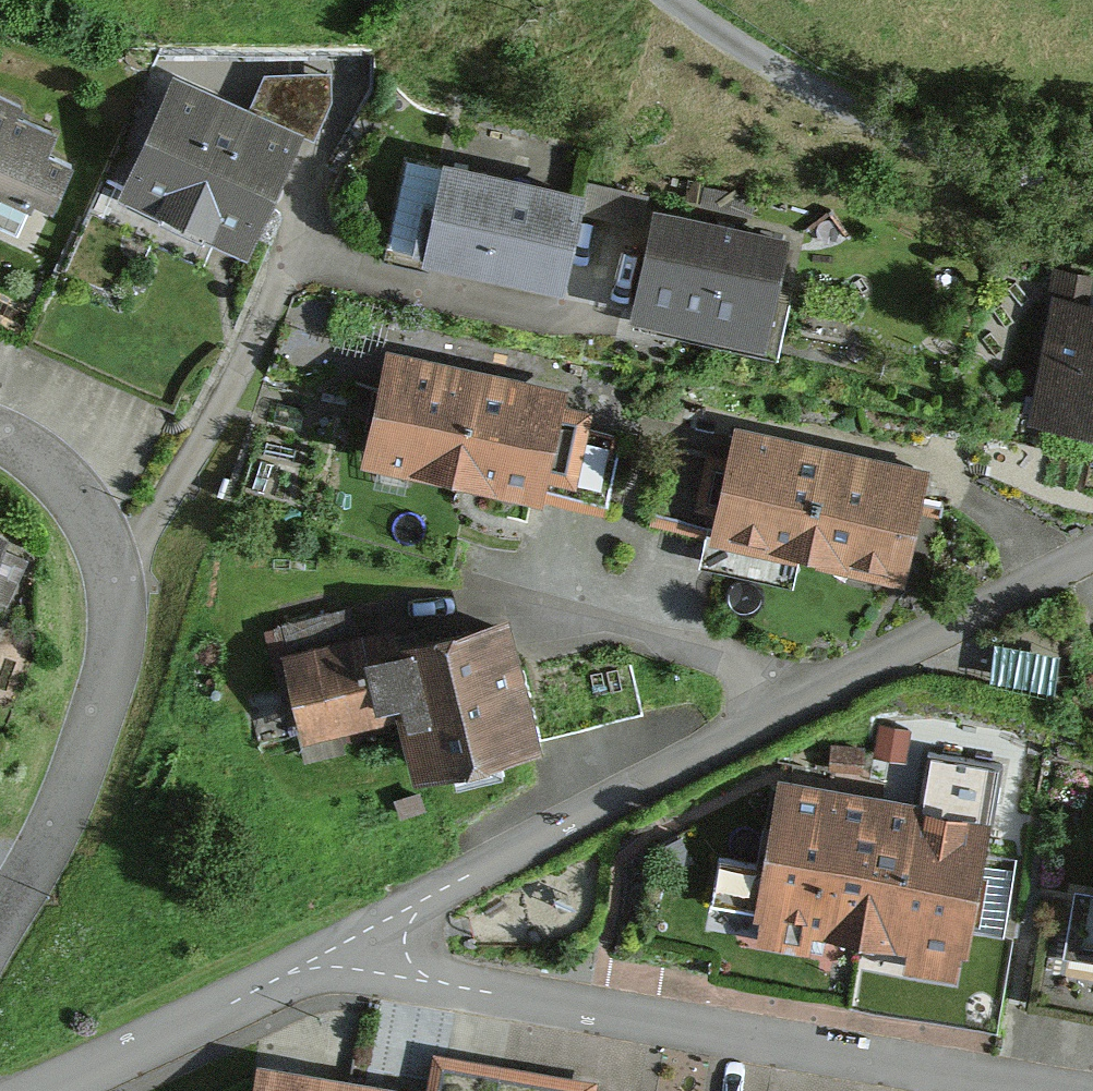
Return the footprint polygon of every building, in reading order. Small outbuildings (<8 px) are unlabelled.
[(286,130),(141,72),(92,195),(237,253),(286,130)] [(0,107),(0,250),(21,260),(77,144),(0,107)] [(564,197),(391,160),(371,251),(544,288),(564,197)] [(726,361),(759,244),(628,208),(596,326),(726,361)] [(1055,285),(1030,405),(1092,418),(1092,293),(1055,285)] [(558,384),(387,348),(366,450),(605,500),(618,437),(579,429),(584,406),(555,399),(558,384)] [(908,468),(708,430),(670,539),(887,580),(908,468)] [(362,622),(291,639),(309,717),(414,693),(428,750),(534,725),(508,610),(367,643),(362,622)] [(881,802),(784,785),(758,929),(855,946),(881,802)] [(978,819),(881,802),(855,946),(952,963),(978,819)] [(756,941),(766,858),(723,853),(712,936),(756,941)] [(675,916),(710,921),(716,871),(681,866),(675,916)] [(265,1070),(262,1090),(345,1090),(346,1085),(265,1070)]
